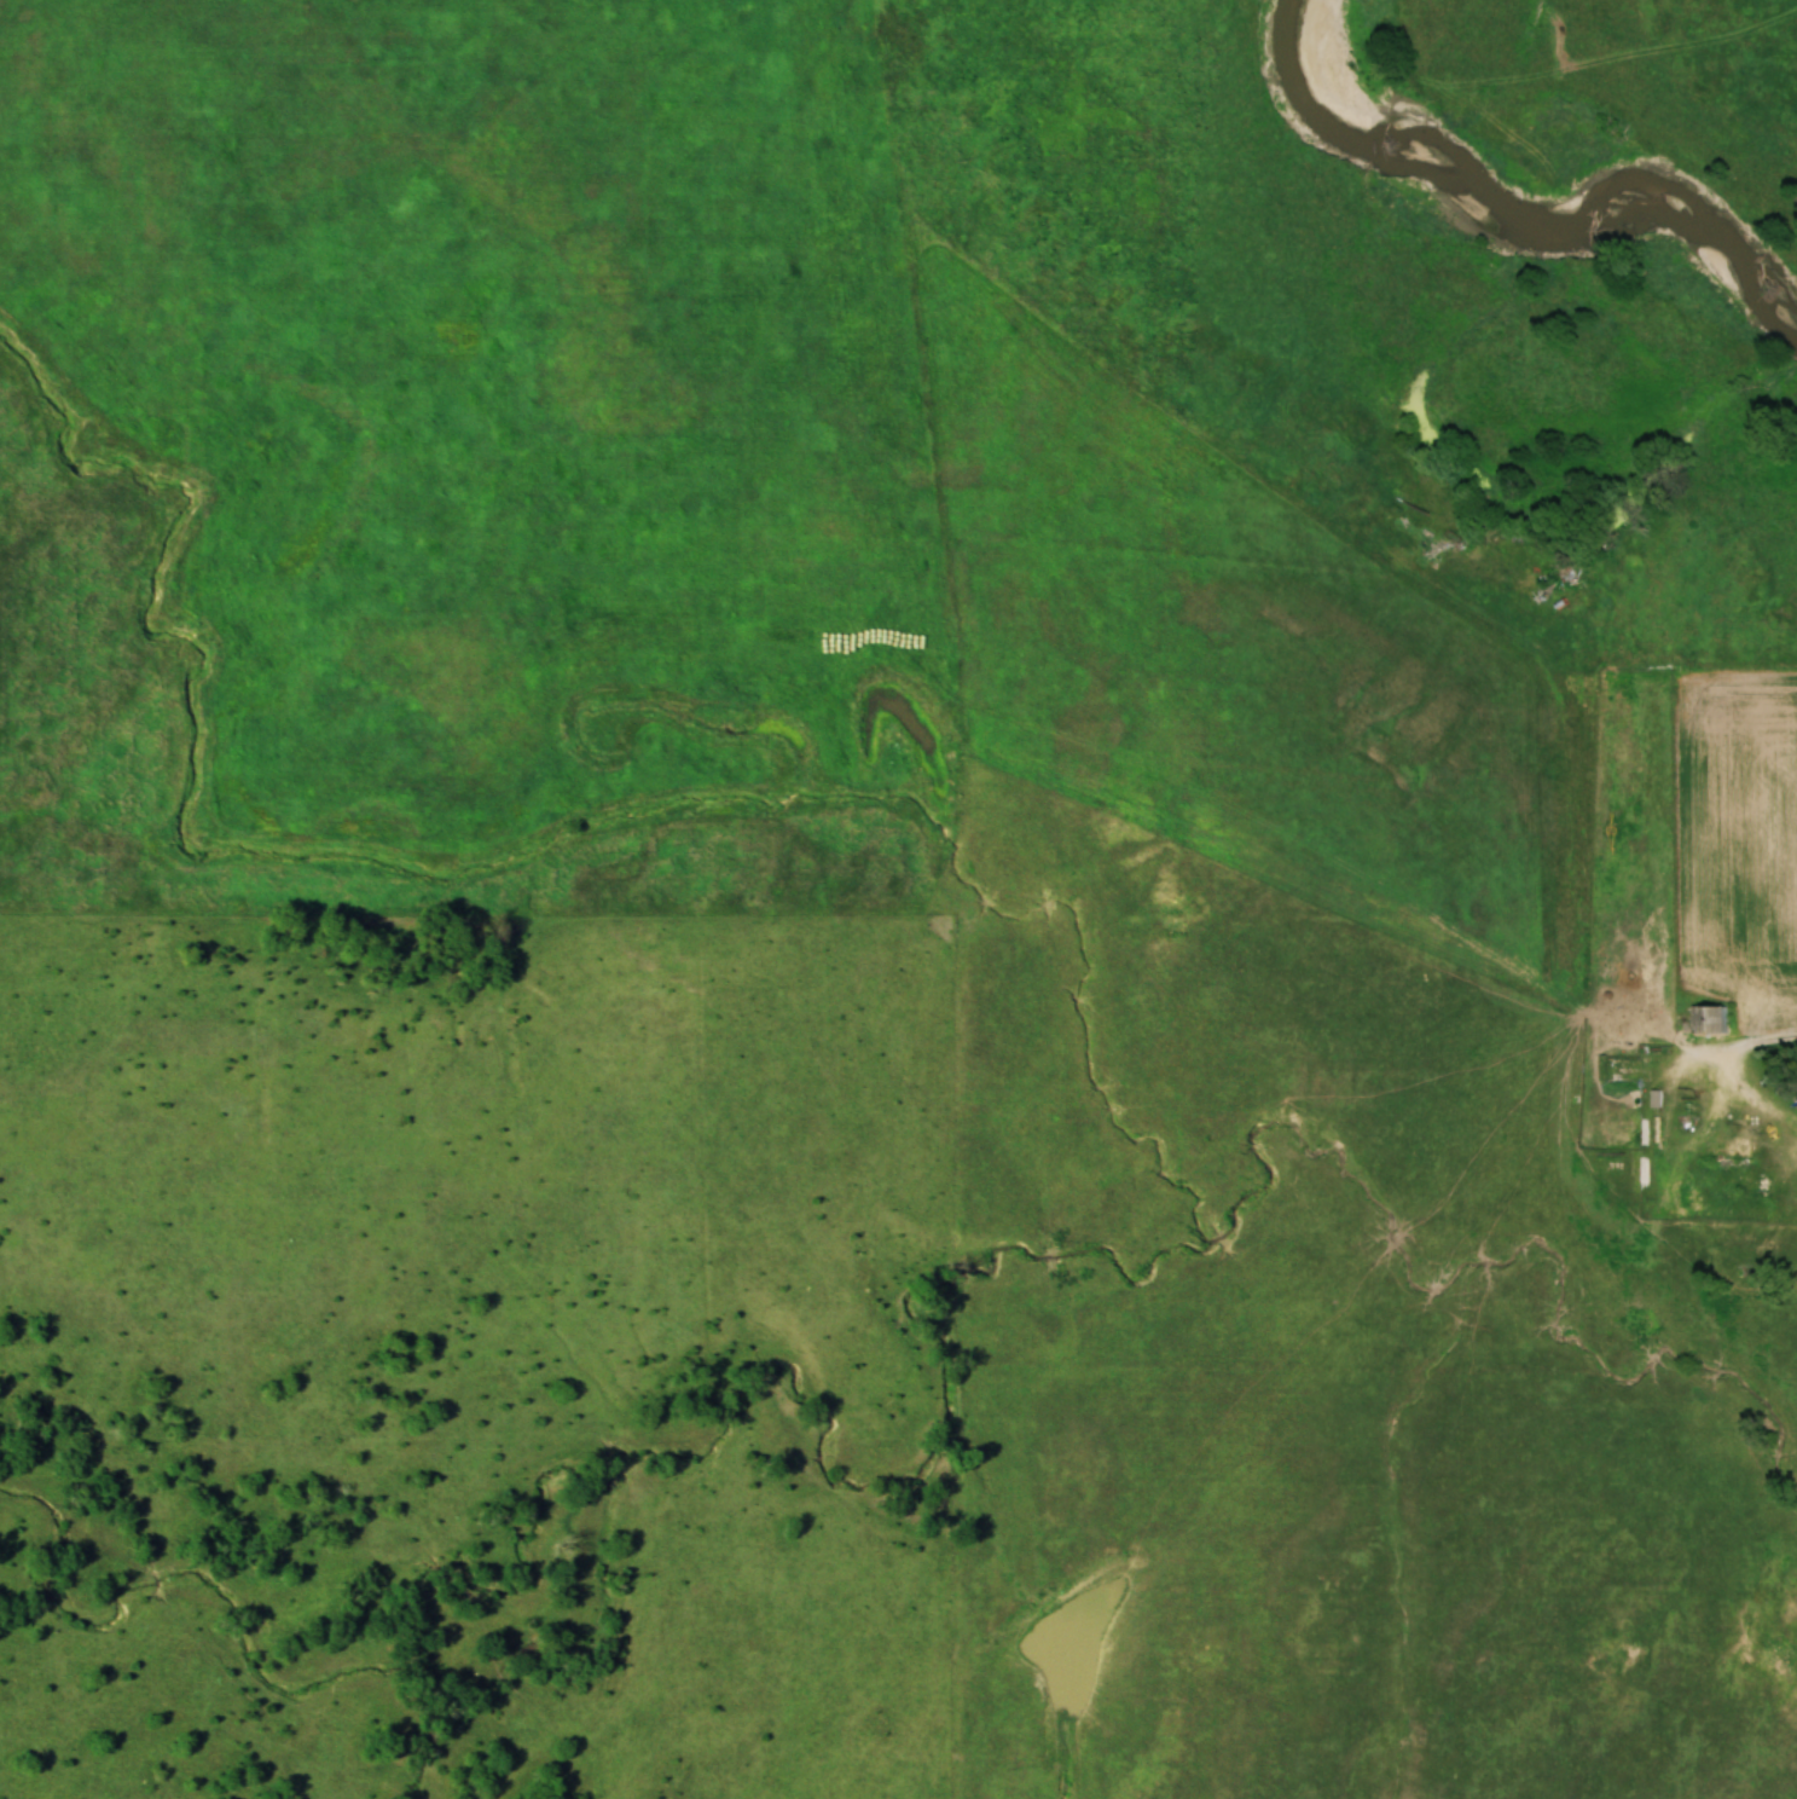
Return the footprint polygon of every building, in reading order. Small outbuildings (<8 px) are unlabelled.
[(1727,1033),(1727,1005),(1692,1005),(1692,1033),(1727,1033)]
